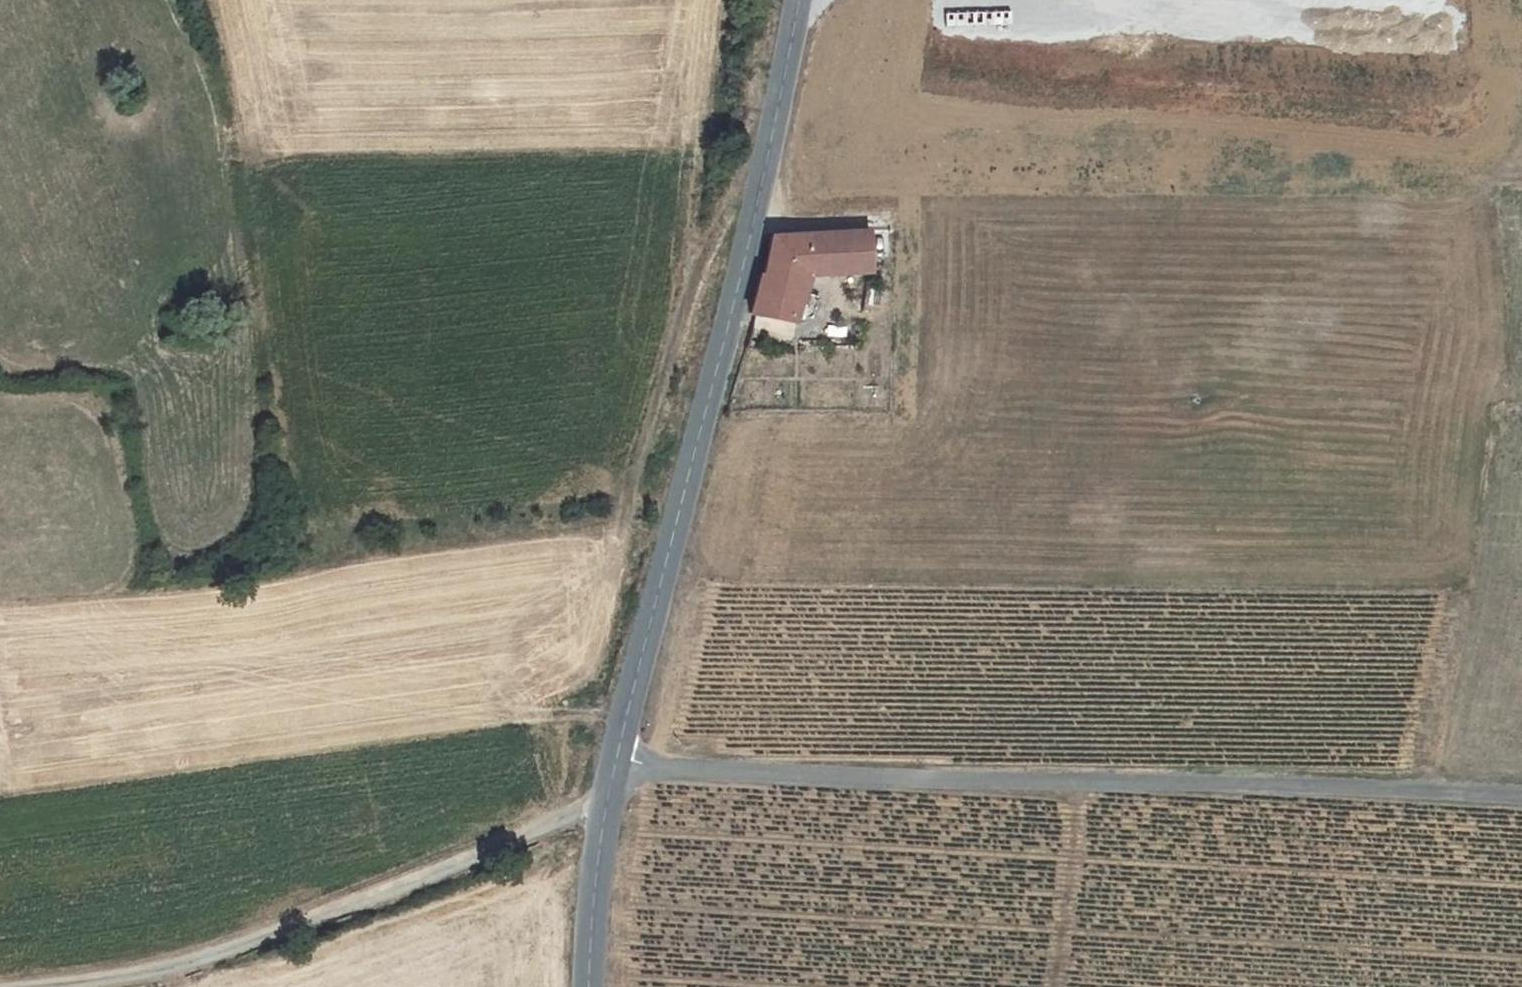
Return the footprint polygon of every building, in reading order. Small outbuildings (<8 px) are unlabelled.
[(904,232),(780,238),(774,280),(769,279),(757,318),(800,322),(815,277),(879,270),(879,254),(904,252),(904,232)]
